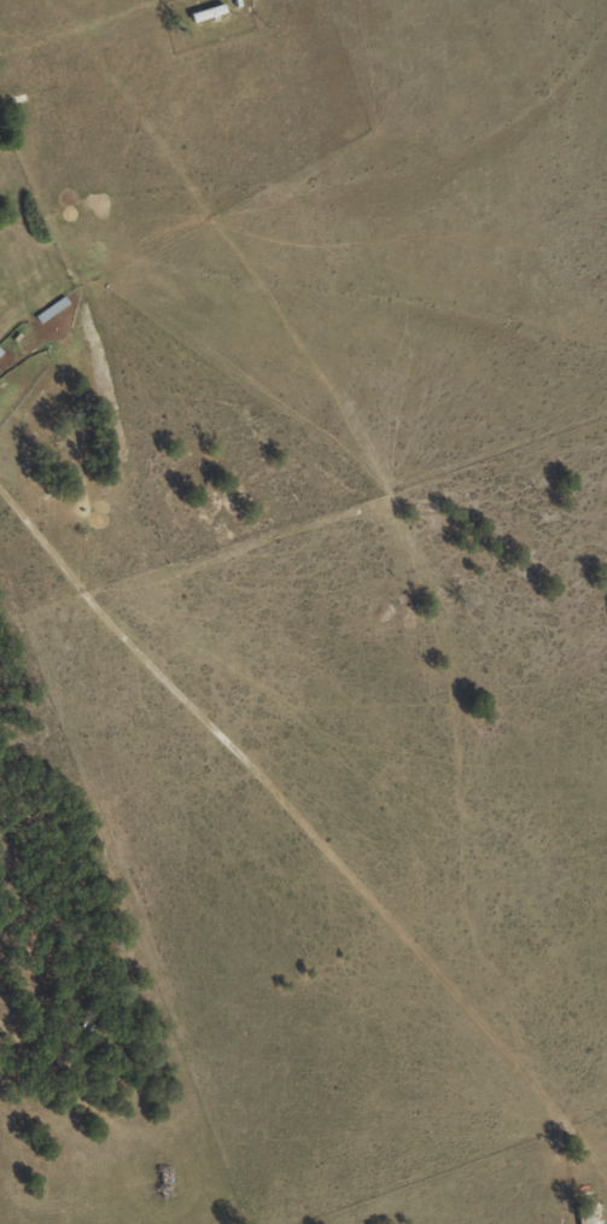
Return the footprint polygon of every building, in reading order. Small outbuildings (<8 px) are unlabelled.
[(223,12),(221,4),(189,14),(191,22),(223,12)]
